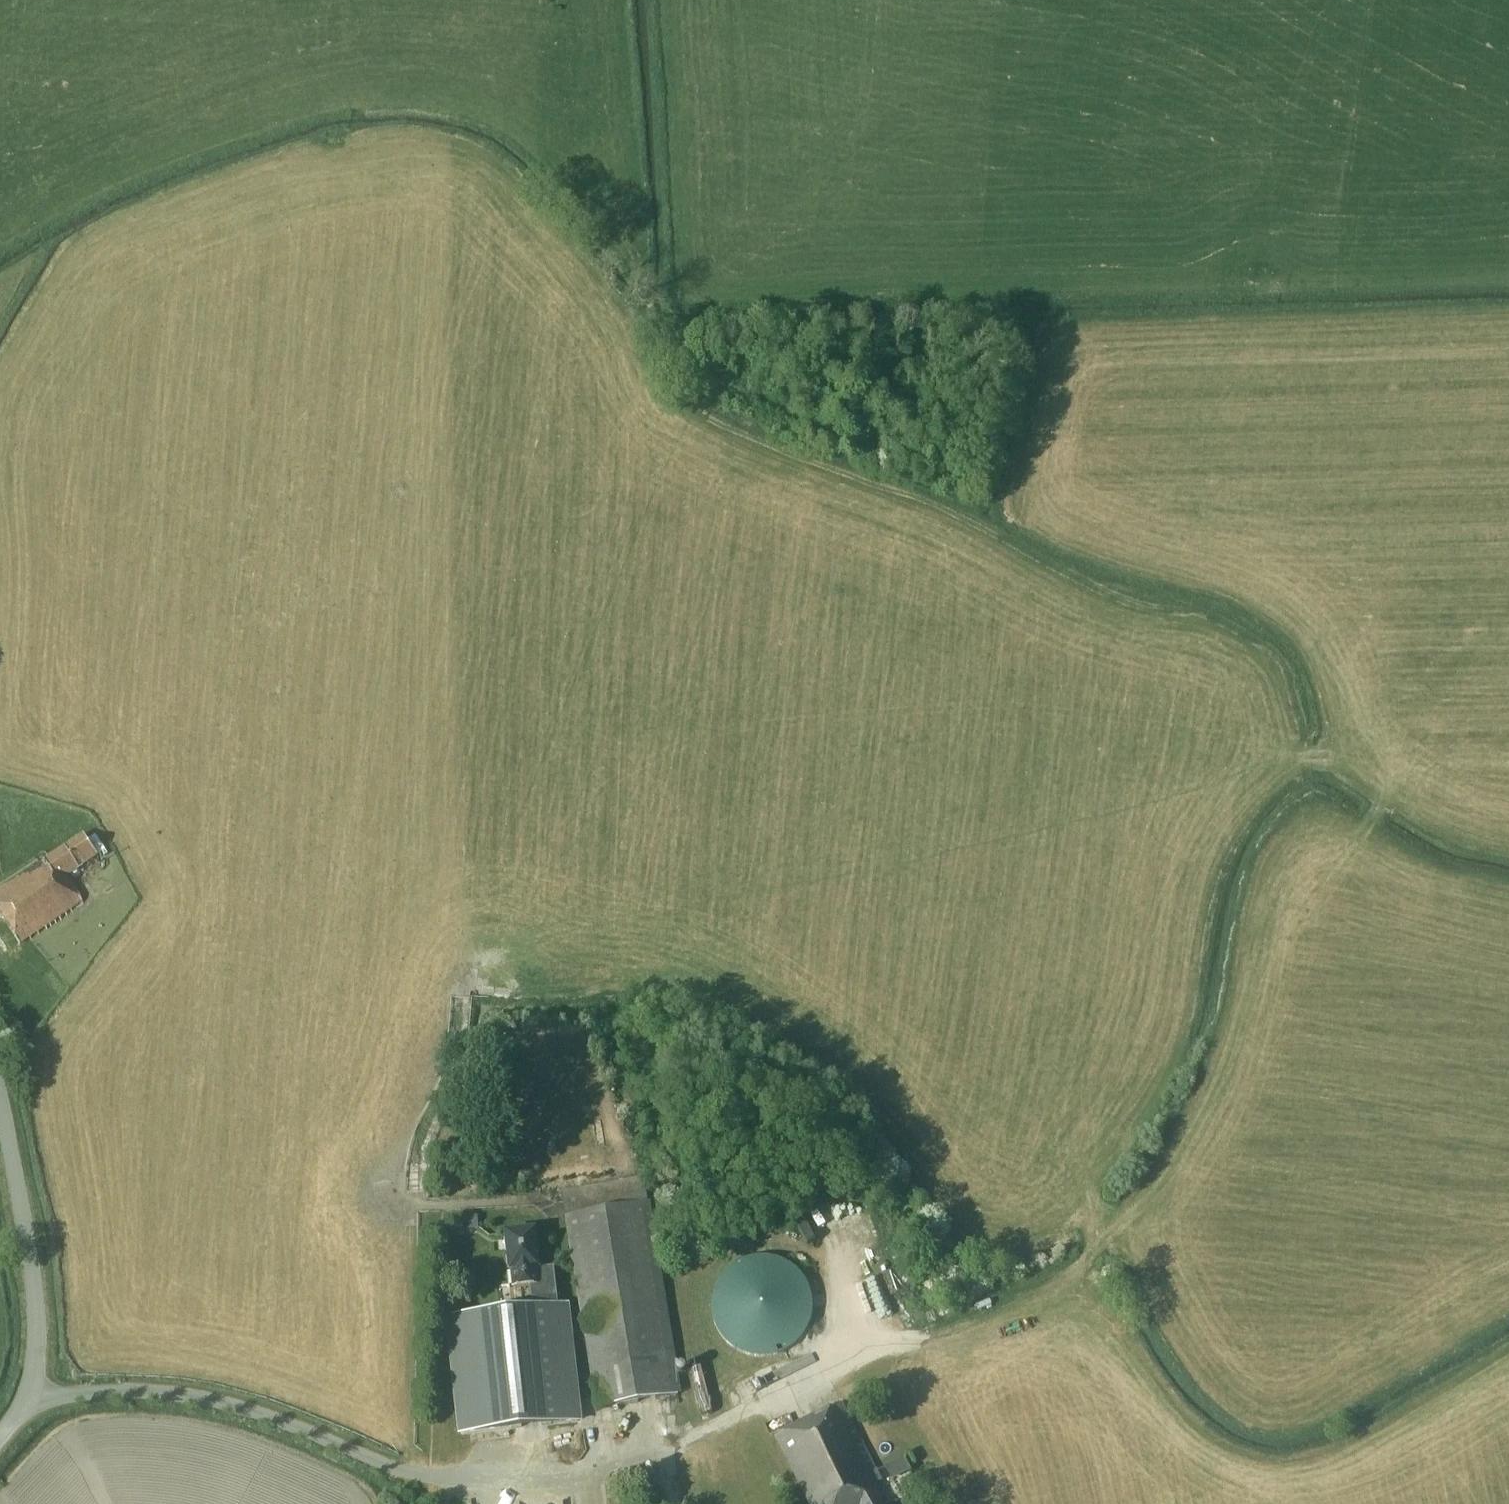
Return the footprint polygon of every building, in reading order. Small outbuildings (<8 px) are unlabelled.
[(82,832),(0,888),(0,914),(20,943),(81,901),(64,876),(97,853),(82,832)] [(595,1408),(675,1395),(645,1202),(564,1214),(595,1408)] [(578,1421),(565,1304),(557,1305),(553,1268),(538,1269),(534,1231),(508,1234),(514,1287),(531,1285),(533,1308),(449,1317),(462,1434),(578,1421)] [(712,1295),(710,1307),(712,1319),(716,1331),(723,1341),(732,1349),(743,1355),(755,1358),(767,1358),(779,1355),(790,1349),(799,1341),(806,1331),(810,1319),(812,1307),(810,1295),(806,1284),(799,1274),(790,1266),(779,1260),(767,1257),(755,1257),(743,1260),(732,1266),(723,1274),(716,1284),(712,1295)] [(838,1402),(772,1436),(807,1503),(883,1503),(873,1485),(878,1482),(838,1402)]
